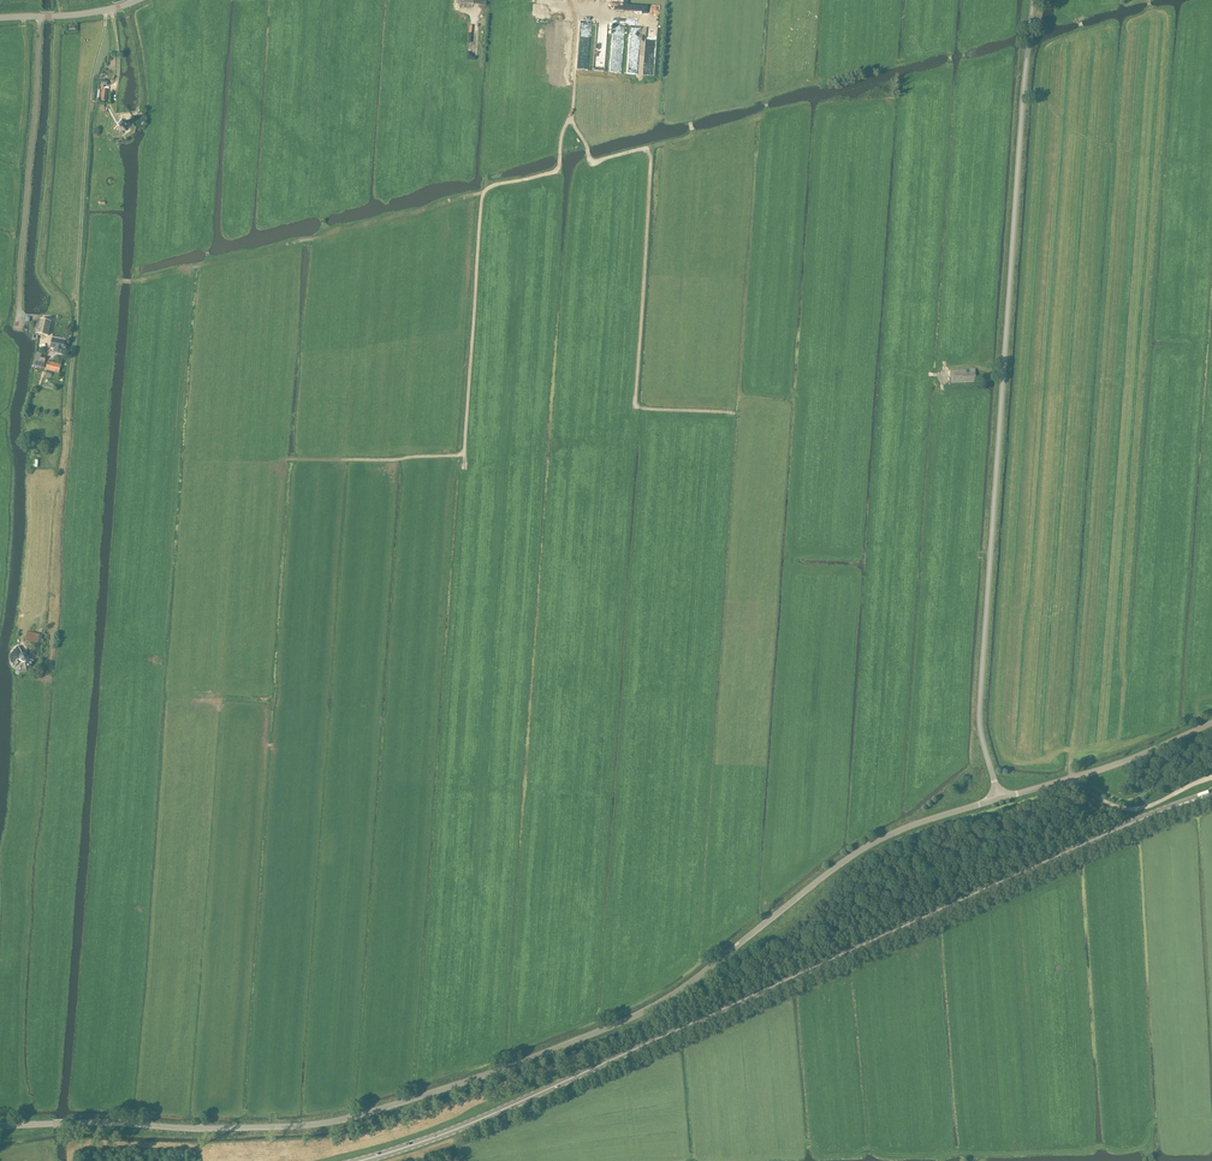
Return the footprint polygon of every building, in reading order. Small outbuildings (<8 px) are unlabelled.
[(125,130),(126,122),(123,122),(123,120),(120,120),(120,122),(118,121),(117,130),(125,130)] [(48,336),(51,322),(40,319),(40,320),(37,319),(35,329),(38,330),(37,333),(48,336)] [(63,350),(65,341),(52,338),(50,347),(63,350)] [(43,368),(46,357),(41,356),(42,354),(37,353),(34,366),(43,368)] [(62,373),(64,365),(47,361),(45,369),(62,373)] [(951,382),(976,381),(975,369),(950,370),(951,382)] [(21,653),(20,656),(19,656),(21,659),(24,660),(28,659),(28,656),(28,653),(25,652),(21,653)]
